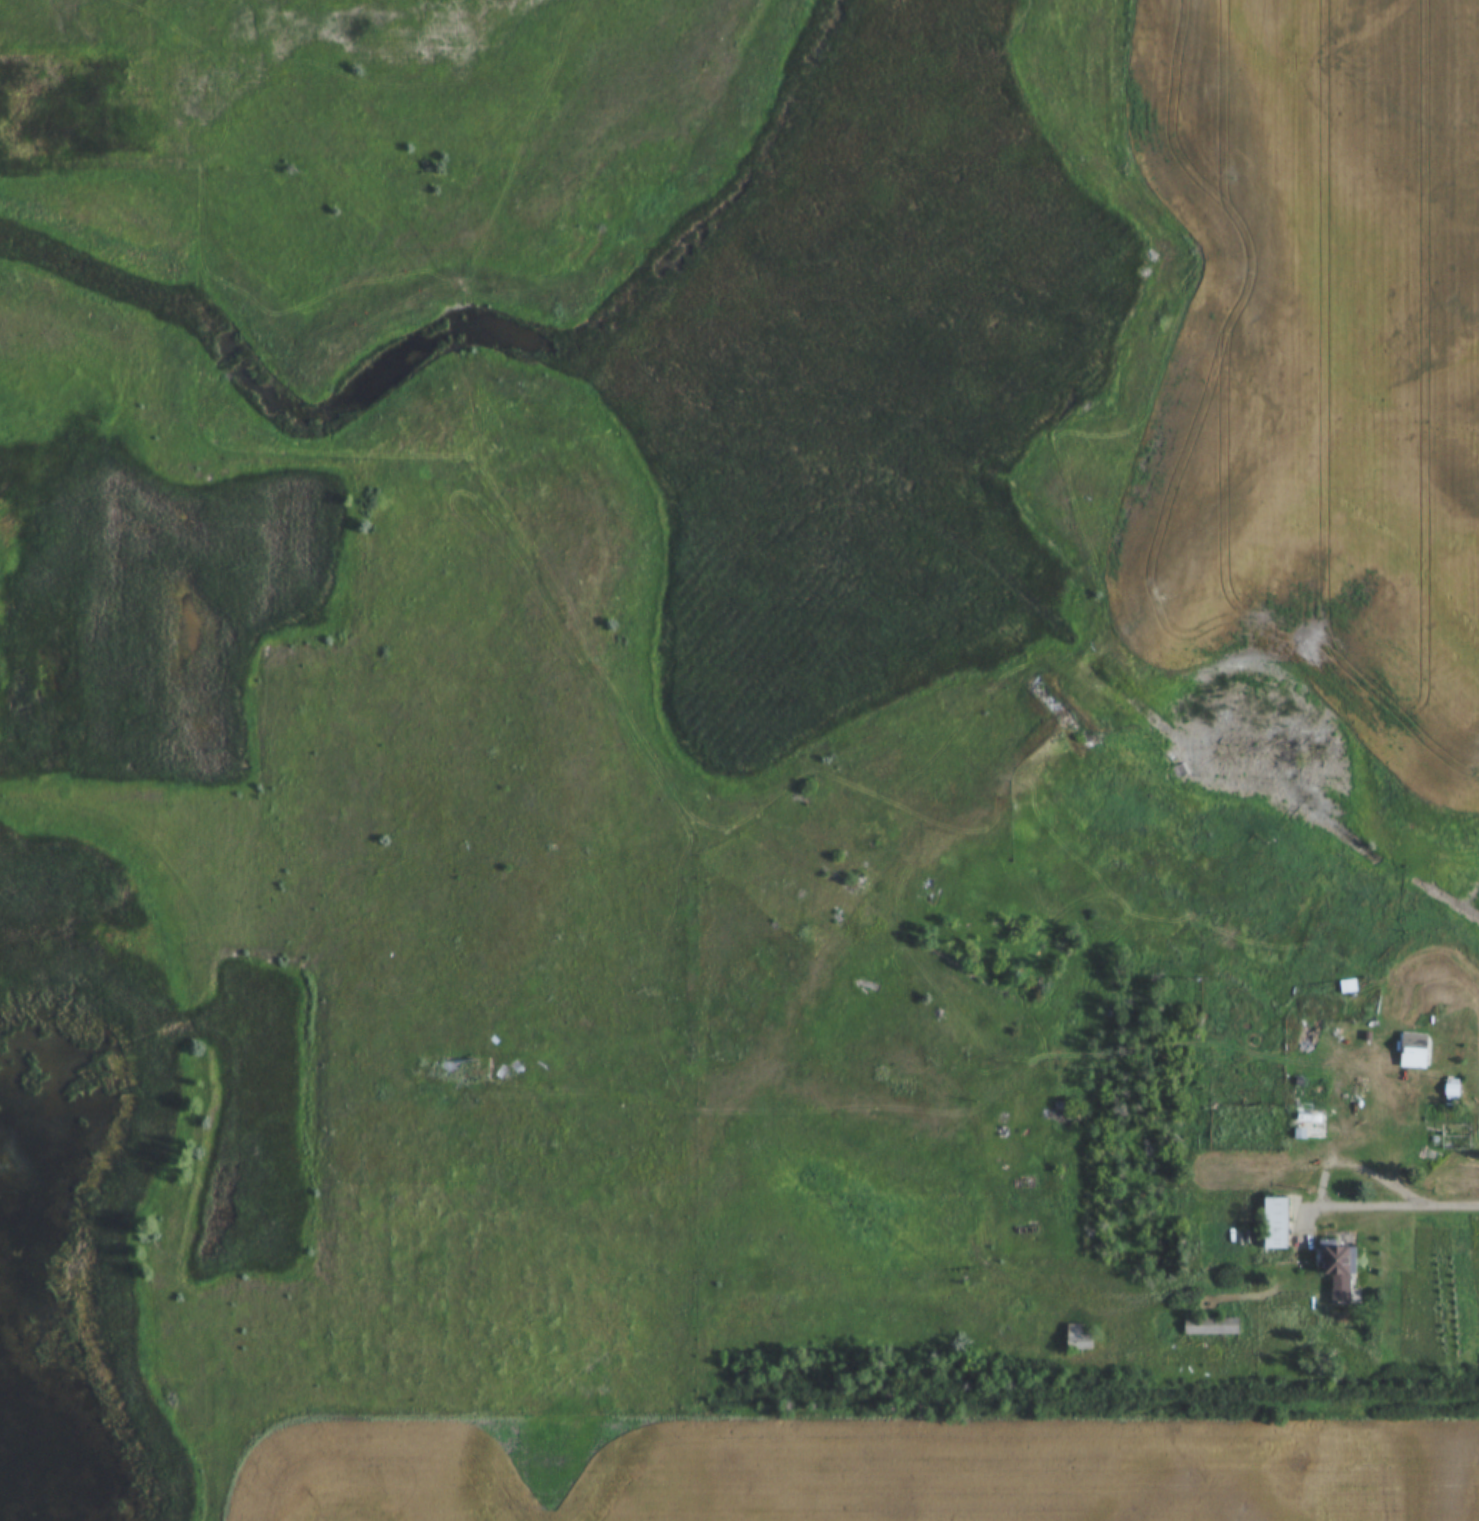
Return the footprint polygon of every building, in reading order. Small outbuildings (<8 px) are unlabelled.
[(1417,1040),(1417,1033),(1401,1033),(1401,1067),(1428,1067),(1428,1040),(1417,1040)] [(476,1084),(476,1058),(433,1058),(433,1084),(476,1084)] [(1264,1198),(1264,1248),(1288,1248),(1288,1198),(1264,1198)] [(1353,1247),(1336,1247),(1336,1240),(1322,1240),(1322,1275),(1332,1275),(1332,1297),(1353,1297),(1353,1247)] [(1239,1318),(1184,1318),(1184,1335),(1239,1335),(1239,1318)] [(1091,1349),(1091,1335),(1081,1335),(1081,1325),(1067,1325),(1067,1349),(1091,1349)]
